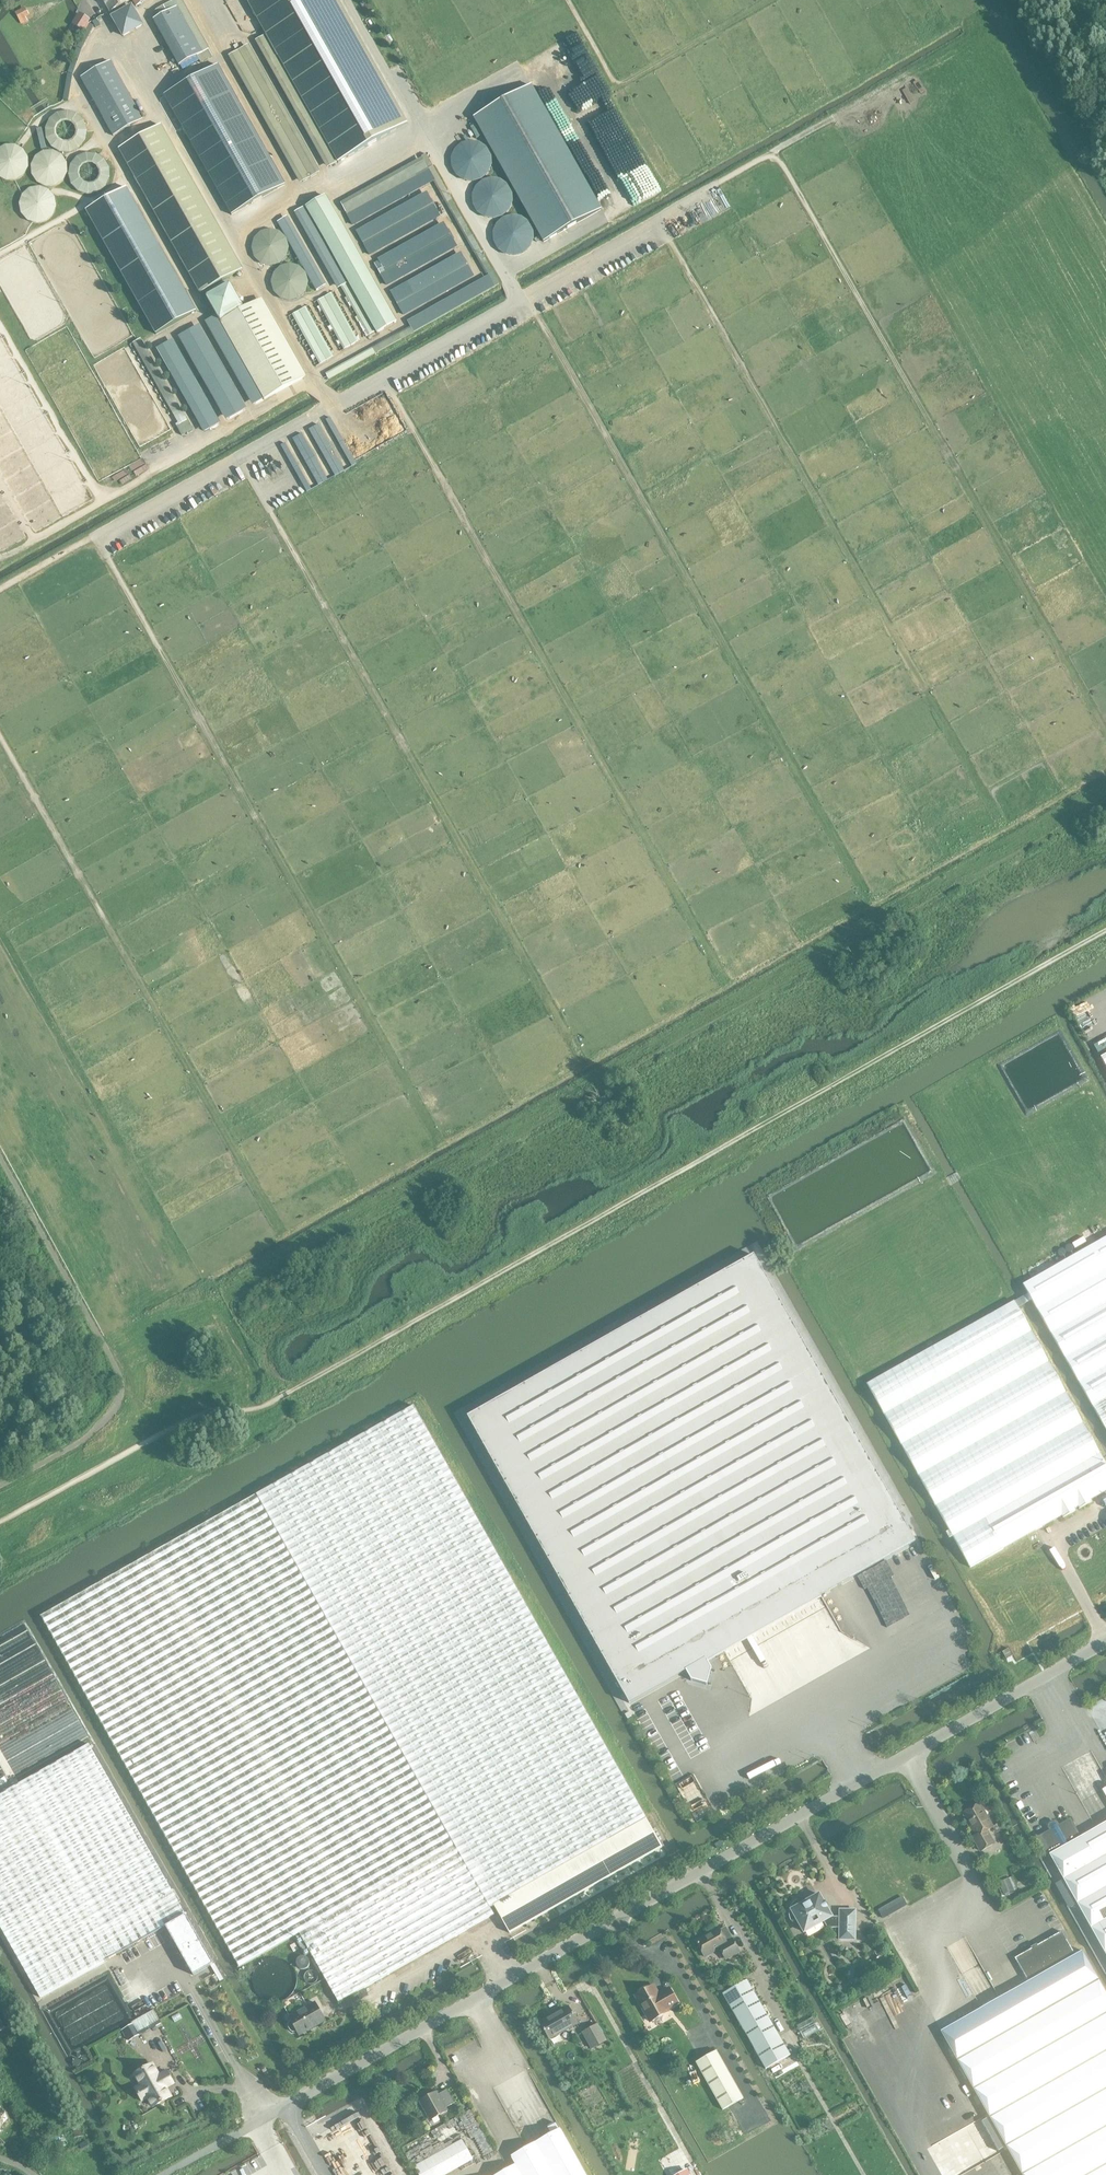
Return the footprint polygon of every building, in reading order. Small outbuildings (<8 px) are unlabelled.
[(110,12),(129,2),(128,0),(103,0),(110,12)] [(338,162),(407,123),(338,0),(246,0),(338,162)] [(179,66),(209,49),(183,3),(153,20),(179,66)] [(133,5),(112,15),(122,35),(144,24),(133,5)] [(21,9),(15,12),(21,24),(28,21),(26,17),(21,9)] [(75,21),(72,24),(73,24),(75,26),(83,31),(90,19),(80,13),(79,13),(75,21)] [(278,106),(245,47),(232,54),(265,113),(278,106)] [(113,136),(143,120),(111,61),(80,78),(113,136)] [(231,215),(285,185),(218,65),(164,96),(231,215)] [(542,243),(601,209),(531,86),(472,120),(542,243)] [(80,107),(43,118),(46,126),(37,129),(40,138),(47,136),(52,154),(90,142),(80,107)] [(161,125),(119,149),(200,294),(242,270),(161,125)] [(28,177),(28,145),(0,145),(0,177),(28,177)] [(99,147),(66,163),(81,196),(115,180),(99,147)] [(69,181),(64,148),(31,154),(37,187),(69,181)] [(340,202),(350,219),(430,175),(425,154),(340,202)] [(58,217),(51,184),(20,191),(27,223),(58,217)] [(196,312),(126,188),(86,210),(156,334),(196,312)] [(326,196),(322,198),(305,208),(377,334),(397,322),(326,196)] [(359,236),(366,248),(436,211),(429,198),(359,236)] [(376,265),(383,277),(453,240),(446,227),(376,265)] [(490,275),(408,318),(414,330),(501,285),(481,246),(476,248),(490,275)] [(393,296),(400,308),(470,271),(463,258),(393,296)] [(315,301),(342,350),(357,342),(330,293),(315,301)] [(302,378),(258,300),(220,322),(264,400),(302,378)] [(291,315),(319,364),(333,355),(306,306),(291,315)] [(202,431),(246,408),(202,323),(158,345),(202,431)] [(48,440),(23,440),(24,421),(17,421),(17,466),(15,466),(15,474),(10,474),(10,478),(24,478),(24,486),(29,486),(30,473),(41,473),(41,470),(53,470),(53,454),(53,447),(55,447),(55,436),(48,436),(48,440)] [(59,446),(60,460),(67,459),(65,445),(59,446)] [(1094,1043),(1100,1055),(1105,1052),(1105,1037),(1094,1043)] [(1023,1285),(1105,1431),(1105,1237),(1023,1285)] [(626,1704),(912,1542),(834,1403),(751,1256),(464,1417),(626,1704)] [(970,1568),(1061,1516),(1062,1518),(1075,1511),(1074,1509),(1078,1507),(1079,1509),(1092,1502),(1091,1500),(1105,1491),(1105,1466),(1014,1301),(867,1384),(970,1568)] [(41,1615),(239,1968),(299,1934),(339,2003),(494,1915),(489,1906),(641,1820),(647,1817),(413,1404),(41,1615)] [(1006,1659),(1012,1656),(1008,1648),(1002,1652),(1006,1659)] [(213,1964),(89,1745),(0,1795),(0,1927),(40,1998),(166,1927),(193,1975),(213,1964)] [(660,1754),(676,1782),(693,1773),(677,1745),(660,1754)] [(992,1827),(979,1804),(975,1806),(973,1806),(967,1809),(967,1811),(963,1813),(970,1827),(970,1828),(975,1837),(973,1838),(980,1851),(994,1844),(986,1831),(992,1827)] [(647,1817),(641,1820),(493,1904),(509,1934),(662,1847),(647,1817)] [(1051,1831),(1039,1837),(1049,1854),(1079,1837),(1070,1820),(1058,1827),(1056,1823),(1054,1822),(1050,1825),(1049,1827),(1051,1831)] [(1105,1956),(1105,1822),(1079,1837),(1049,1854),(1062,1879),(1105,1956)] [(1013,1890),(1008,1878),(998,1882),(1003,1895),(1013,1890)] [(804,1932),(824,1921),(827,1928),(840,1928),(840,1940),(855,1940),(855,1910),(840,1910),(840,1917),(832,1917),(819,1894),(800,1905),(797,1900),(795,1902),(793,1903),(792,1905),(791,1907),(790,1909),(789,1909),(789,1910),(790,1910),(789,1912),(789,1915),(789,1917),(790,1919),(791,1922),(797,1919),(804,1932)] [(902,1895),(878,1909),(883,1918),(907,1905),(902,1895)] [(704,1956),(719,1948),(725,1958),(739,1951),(732,1939),(726,1943),(718,1928),(695,1941),(704,1956)] [(1082,1951),(1075,1955),(1061,1931),(1015,1958),(1028,1981),(940,2031),(1022,2174),(1105,2174),(1105,1993),(1082,1951)] [(777,1955),(770,1959),(773,1966),(781,1963),(777,1955)] [(294,1986),(294,1982),(294,1979),(293,1976),(292,1973),(289,1970),(287,1968),(283,1966),(279,1965),(277,1965),(274,1965),(270,1966),(266,1968),(264,1970),(261,1973),(260,1976),(259,1979),(259,1982),(259,1985),(260,1988),(261,1991),(263,1995),(266,1997),(268,1998),(273,2000),(275,2000),(279,2000),(283,1999),(286,1998),(289,1995),(291,1993),(293,1990),(294,1986)] [(747,1980),(734,1988),(722,1994),(765,2069),(790,2055),(747,1980)] [(654,2019),(655,2020),(668,2013),(666,2010),(678,2004),(670,1989),(658,1996),(653,1987),(648,1989),(647,1988),(645,1988),(642,1990),(640,1992),(641,1993),(637,1996),(647,2014),(650,2012),(655,2019),(654,2019)] [(289,2017),(292,2022),(290,2023),(288,2025),(288,2027),(290,2031),(293,2032),(295,2032),(297,2031),(299,2036),(325,2021),(315,2003),(289,2017)] [(578,2023),(568,2005),(539,2022),(549,2040),(578,2023)] [(154,2010),(132,2022),(133,2023),(139,2033),(139,2035),(161,2023),(154,2010)] [(122,2030),(127,2040),(139,2033),(133,2023),(122,2030)] [(597,2025),(583,2033),(591,2048),(606,2040),(597,2025)] [(695,2062),(722,2110),(743,2098),(717,2050),(695,2062)] [(144,2081),(141,2083),(140,2082),(140,2083),(141,2085),(136,2089),(142,2100),(150,2095),(156,2105),(170,2097),(164,2086),(172,2081),(167,2071),(159,2075),(152,2065),(153,2065),(152,2064),(139,2071),(144,2081)] [(574,2065),(565,2069),(568,2074),(576,2070),(574,2065)] [(420,2101),(431,2120),(446,2111),(445,2109),(455,2103),(447,2090),(437,2095),(436,2092),(420,2101)] [(970,2115),(962,2124),(960,2122),(961,2120),(936,2132),(932,2124),(928,2120),(929,2119),(923,2114),(918,2119),(912,2122),(938,2174),(999,2174),(970,2115)] [(81,2134),(78,2127),(70,2131),(73,2138),(81,2134)] [(511,2158),(516,2166),(500,2174),(586,2174),(561,2130),(511,2158)] [(419,2174),(445,2174),(473,2159),(462,2140),(414,2167),(419,2174)] [(87,2141),(79,2144),(81,2150),(89,2146),(87,2141)]
